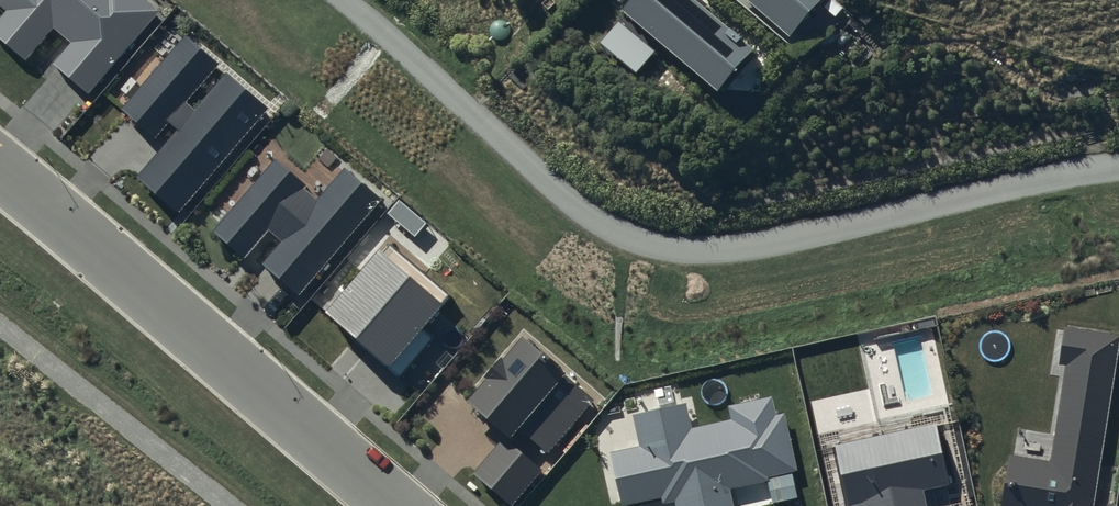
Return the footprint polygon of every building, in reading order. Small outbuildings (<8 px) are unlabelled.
[(87,85),(157,4),(152,0),(3,0),(8,4),(0,13),(0,31),(23,51),(52,18),(73,36),(55,58),(87,85)] [(624,12),(720,93),(756,50),(706,9),(709,5),(703,0),(634,0),(624,12)] [(791,38),(823,0),(744,0),(791,38)] [(185,31),(122,104),(155,132),(168,117),(178,125),(137,172),(178,206),(267,102),(226,67),(194,104),(186,97),(218,60),(185,31)] [(275,152),(211,225),(241,251),(266,222),(280,235),(262,256),(298,288),(381,194),(344,162),(316,193),(304,182),(306,179),(275,152)] [(378,240),(324,304),(387,357),(383,362),(399,375),(436,331),(422,320),(448,290),(389,239),(384,245),(378,240)] [(1063,324),(1057,362),(1064,363),(1050,458),(1007,451),(999,505),(1091,505),(1117,332),(1063,324)] [(486,369),(466,391),(477,401),(471,408),(483,418),(489,412),(509,430),(517,420),(547,447),(592,393),(561,367),(563,364),(549,351),(547,345),(549,343),(541,336),(539,339),(521,328),(500,351),(498,348),(483,366),(486,369)] [(622,503),(659,495),(660,501),(673,499),(675,505),(734,505),(729,484),(766,476),(765,471),(793,465),(780,408),(773,410),(769,394),(731,402),(734,417),(690,426),(684,399),(632,410),(639,445),(611,451),(622,503)] [(835,445),(849,505),(930,505),(926,492),(952,486),(937,421),(835,445)] [(472,468),(511,501),(543,465),(504,432),(472,468)]
